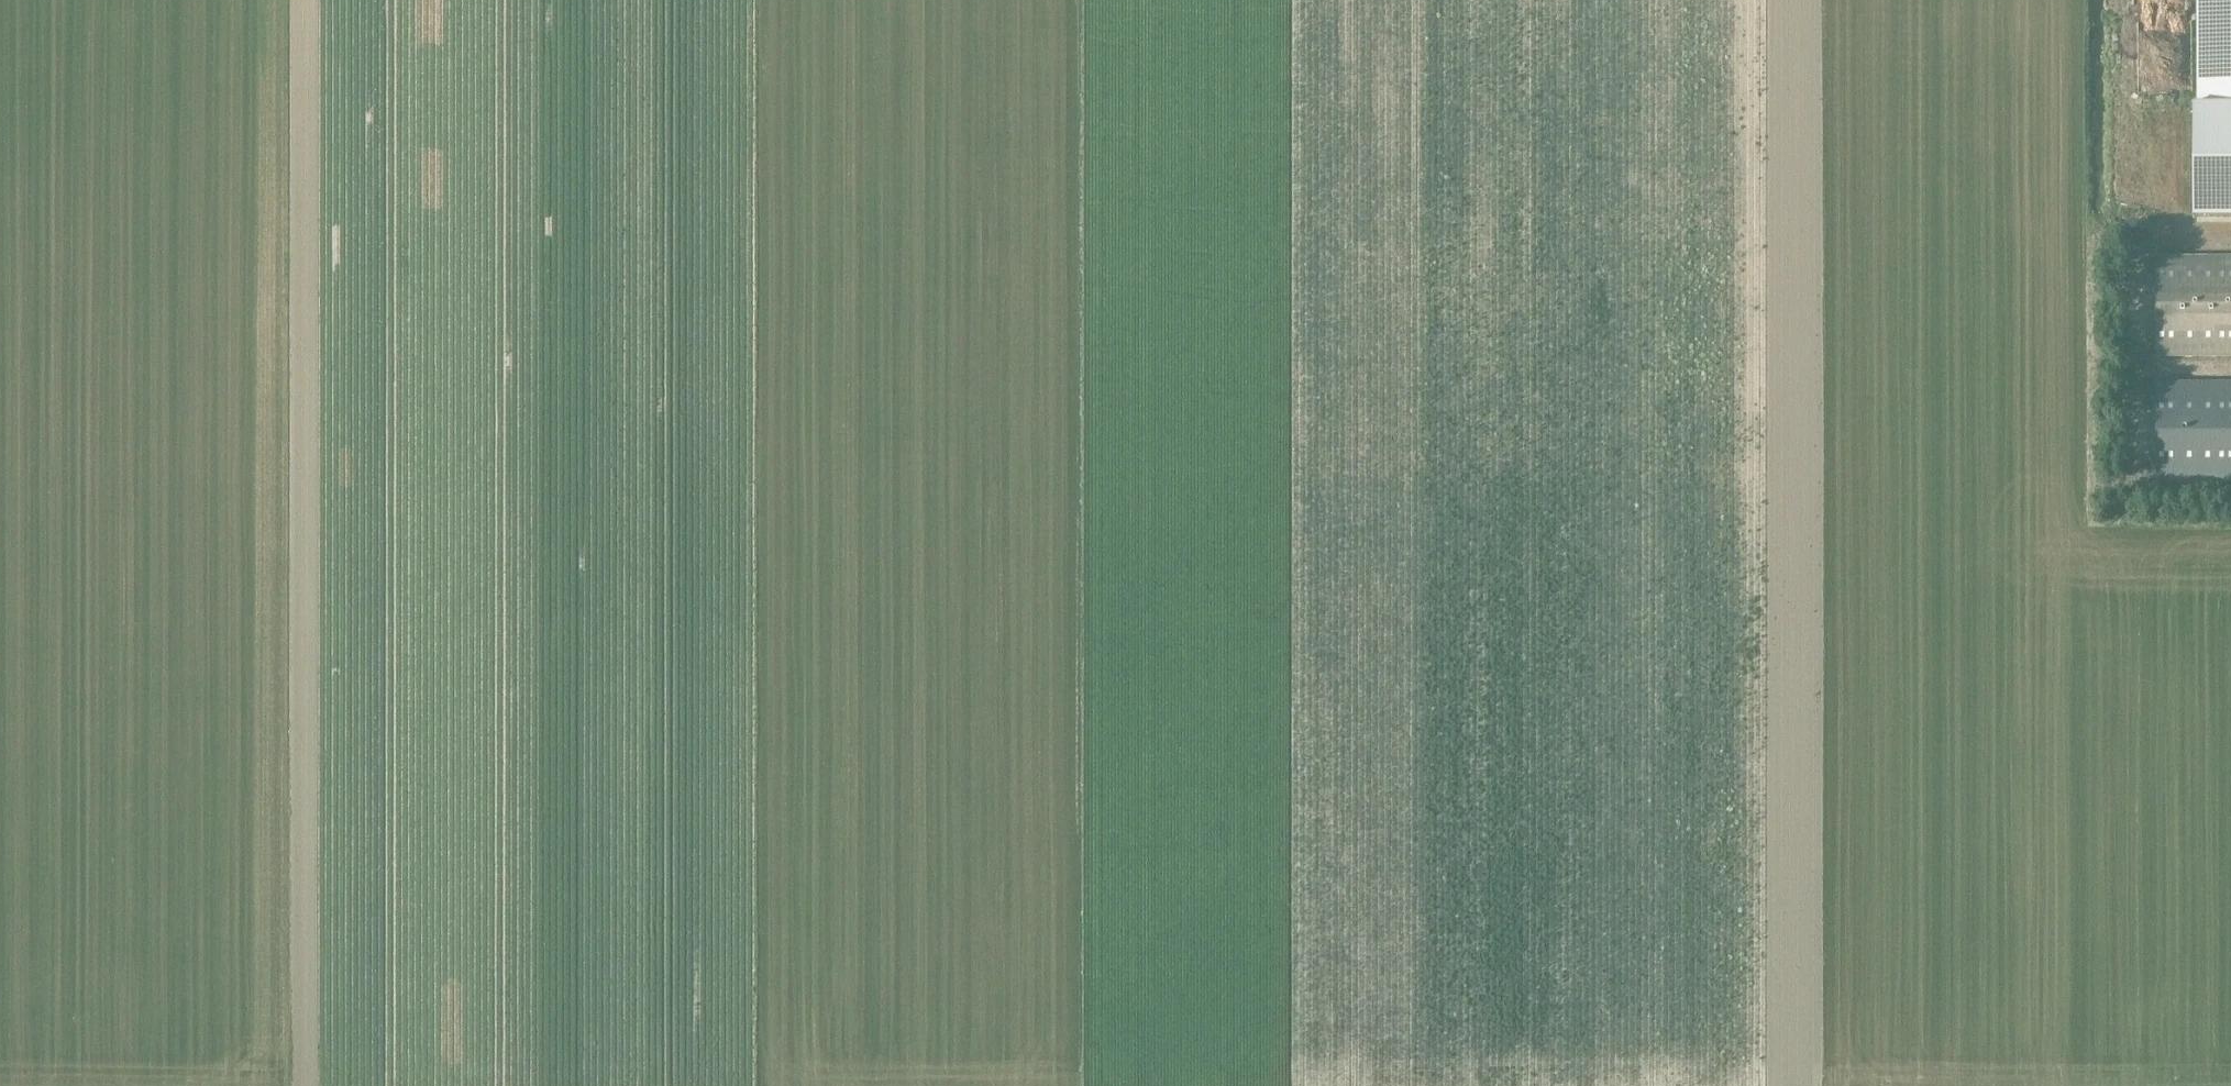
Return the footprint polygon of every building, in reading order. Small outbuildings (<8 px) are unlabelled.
[(2193,102),(2230,102),(2230,0),(2193,0),(2193,102)] [(2193,102),(2193,215),(2230,215),(2230,102),(2193,102)] [(2230,355),(2230,256),(2156,256),(2156,355),(2230,355)] [(2230,481),(2230,381),(2156,382),(2157,481),(2230,481)]
